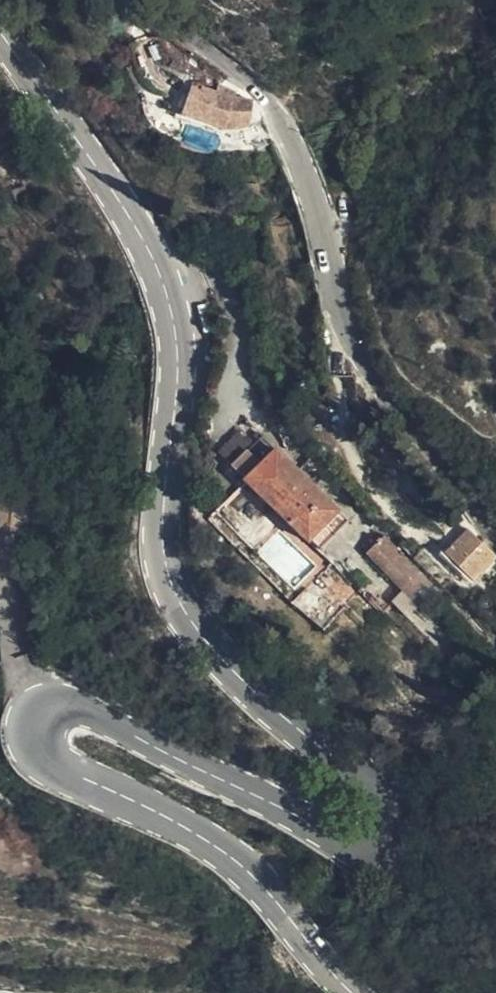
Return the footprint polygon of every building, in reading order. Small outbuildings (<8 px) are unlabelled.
[(231,94),(182,84),(177,117),(226,130),(226,124),(242,126),(245,103),(230,101),(231,94)] [(248,435),(215,471),(302,559),(335,524),(298,486),(318,466),(307,452),(286,472),(248,435)] [(490,569),(459,535),(437,558),(467,593),(490,569)] [(408,624),(432,594),(374,543),(359,561),(403,601),(395,611),(408,624)] [(370,624),(385,605),(362,583),(346,601),(370,624)]
